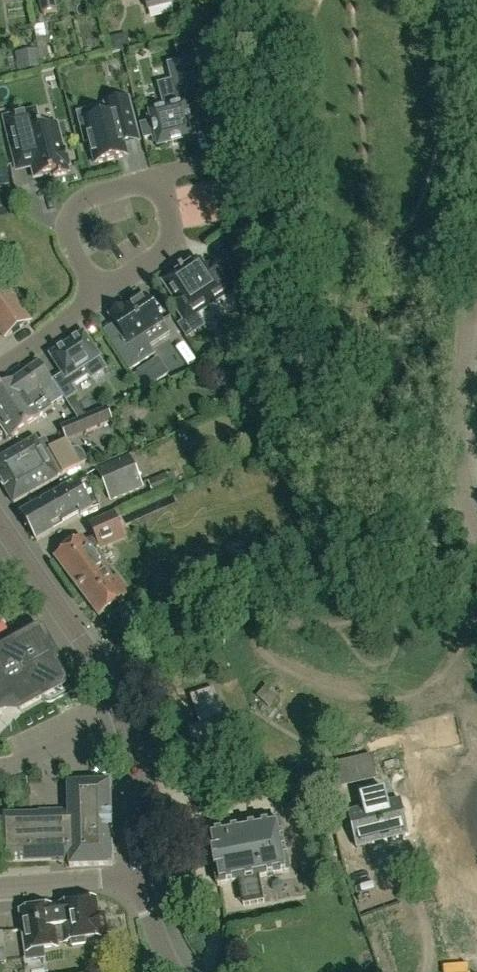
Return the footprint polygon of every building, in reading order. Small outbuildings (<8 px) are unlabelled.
[(58,10),(55,0),(39,0),(42,13),(58,10)] [(149,9),(185,0),(146,0),(149,9)] [(192,40),(191,37),(174,41),(177,55),(194,50),(192,40)] [(41,66),(40,59),(38,49),(16,52),(18,70),(41,66)] [(187,105),(204,100),(196,57),(168,64),(177,98),(163,101),(165,109),(149,113),(150,117),(148,118),(150,123),(140,125),(144,139),(153,137),(155,143),(157,143),(158,147),(195,138),(187,105)] [(140,142),(129,99),(77,112),(85,143),(90,142),(95,164),(128,156),(125,146),(140,142)] [(38,110),(4,118),(16,165),(17,173),(33,169),(35,179),(51,175),(52,177),(69,173),(67,167),(70,166),(66,149),(63,150),(57,124),(42,127),(38,110)] [(189,210),(198,242),(238,232),(230,199),(189,210)] [(173,303),(185,321),(234,289),(225,259),(211,269),(209,266),(203,269),(197,259),(163,281),(176,301),(173,303)] [(33,320),(11,286),(0,293),(0,328),(6,337),(33,320)] [(122,336),(111,343),(130,371),(154,355),(142,337),(164,322),(145,293),(125,306),(124,304),(108,315),(122,336)] [(235,306),(191,332),(198,344),(242,319),(235,306)] [(63,374),(52,381),(63,398),(65,402),(77,394),(73,387),(88,377),(82,368),(99,357),(84,334),(51,356),(63,374)] [(0,342),(0,359),(9,352),(1,342),(0,342)] [(158,358),(137,372),(138,373),(148,389),(169,375),(158,358)] [(39,363),(16,379),(0,389),(0,416),(14,437),(42,418),(41,417),(54,408),(52,405),(63,398),(52,381),(39,363)] [(102,383),(108,393),(121,386),(115,376),(102,383)] [(86,398),(101,390),(97,382),(82,389),(86,398)] [(86,416),(80,419),(86,432),(112,421),(107,408),(86,416)] [(0,459),(0,480),(13,503),(14,503),(88,461),(83,452),(78,449),(73,449),(67,440),(52,449),(45,438),(39,442),(36,438),(20,448),(0,459)] [(111,499),(142,486),(129,454),(97,468),(111,499)] [(153,494),(173,486),(167,472),(147,480),(153,494)] [(38,541),(94,509),(100,506),(89,477),(77,481),(22,514),(38,541)] [(100,550),(127,538),(115,512),(88,524),(94,536),(85,540),(83,536),(55,556),(100,616),(131,593),(118,575),(114,578),(93,549),(99,546),(100,550)] [(9,698),(16,711),(40,697),(38,695),(61,683),(50,662),(52,660),(37,633),(13,646),(12,643),(0,650),(0,703),(9,698)] [(113,865),(111,782),(68,784),(69,812),(55,813),(4,815),(6,861),(69,859),(69,866),(113,865)] [(363,808),(348,812),(357,848),(409,835),(400,799),(388,802),(385,790),(360,796),(363,808)] [(265,900),(260,877),(291,871),(282,820),(210,834),(219,885),(239,881),(243,904),(265,900)] [(369,868),(379,866),(375,847),(365,849),(369,868)] [(99,917),(96,902),(19,913),(25,952),(57,948),(56,942),(70,940),(71,946),(87,944),(86,937),(106,934),(104,916),(99,917)] [(48,958),(32,962),(35,971),(52,971),(48,958)]
